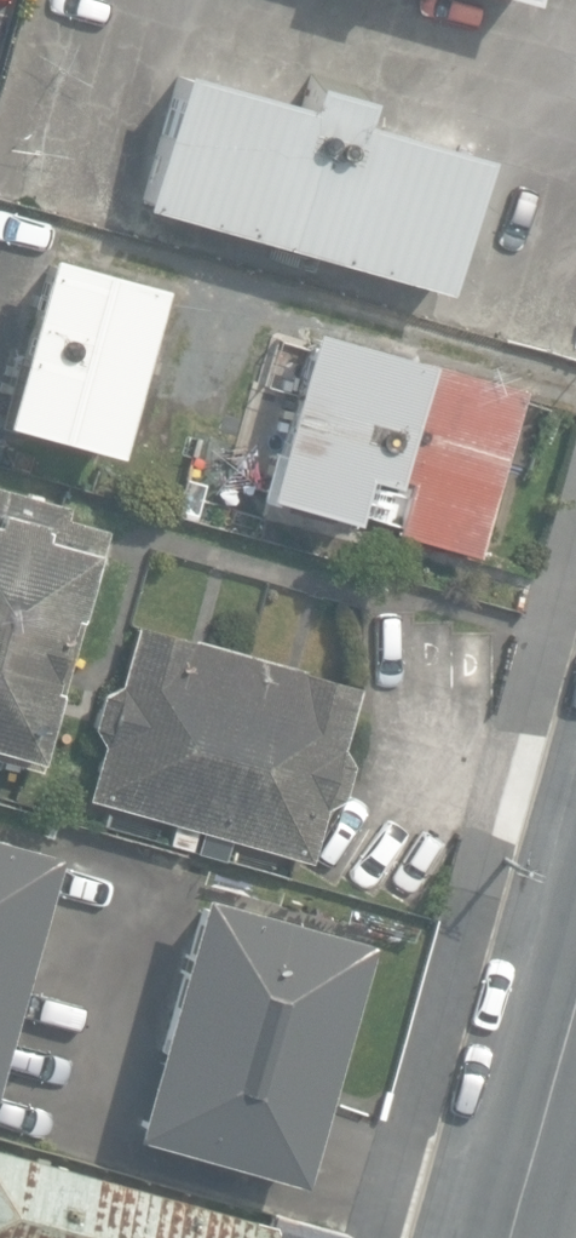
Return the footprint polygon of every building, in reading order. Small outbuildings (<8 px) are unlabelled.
[(485,157),(176,66),(139,206),(450,289),(485,157)] [(30,250),(0,361),(0,423),(101,452),(149,282),(30,250)] [(383,474),(414,357),(299,325),(249,494),(339,518),(352,473),(381,481),(383,474)] [(517,387),(414,357),(383,474),(402,480),(389,531),(471,553),(517,387)] [(35,768),(101,528),(62,516),(64,503),(0,486),(0,758),(35,768)] [(354,683),(129,620),(112,682),(95,691),(86,724),(96,743),(81,797),(305,861),(319,805),(338,794),(347,762),(336,744),(354,683)] [(0,838),(0,1005),(43,850),(0,838)] [(355,935),(184,888),(116,1133),(287,1180),(355,935)] [(0,1149),(0,1237),(265,1237),(270,1222),(0,1149)]
